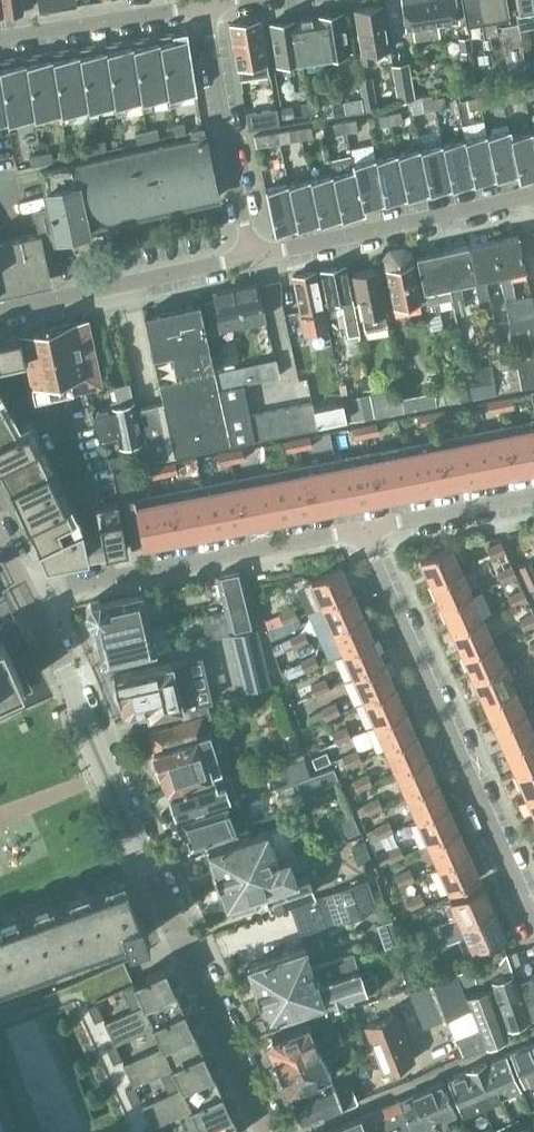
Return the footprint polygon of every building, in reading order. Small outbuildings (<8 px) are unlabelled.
[(3,13),(24,10),(23,6),(33,5),(33,0),(1,0),(3,13)] [(39,11),(76,5),(75,0),(37,0),(39,11)] [(412,27),(414,40),(440,36),(438,23),(460,20),(457,0),(401,0),(406,28),(412,27)] [(485,0),(462,0),(466,21),(476,19),(479,37),(491,35),(485,0)] [(491,35),(499,33),(496,16),(510,14),(507,0),(485,0),(491,35)] [(517,23),(518,28),(533,25),(533,0),(514,0),(517,23)] [(372,51),(390,48),(382,4),(355,8),(364,62),(374,60),(372,51)] [(342,11),(318,14),(325,57),(349,53),(342,11)] [(318,14),(294,18),(301,61),(325,57),(318,14)] [(301,61),(294,18),(270,22),(277,64),(301,61)] [(230,23),(238,68),(266,63),(259,19),(230,23)] [(517,23),(502,26),(510,79),(526,76),(518,28),(517,23)] [(197,91),(187,30),(158,35),(0,59),(0,122),(197,91)] [(470,54),(472,66),(492,62),(490,51),(470,54)] [(392,65),(398,100),(414,98),(408,62),(392,65)] [(359,78),(364,109),(378,106),(373,75),(359,78)] [(524,88),(525,98),(533,97),(533,86),(524,88)] [(525,98),(524,88),(512,90),(514,100),(525,98)] [(490,94),(479,96),(481,106),(492,104),(490,94)] [(481,106),(479,96),(467,98),(469,108),(481,106)] [(444,97),(433,99),(435,109),(446,107),(444,97)] [(435,109),(433,99),(422,101),(424,111),(435,109)] [(314,100),(307,102),(309,114),(316,113),(314,100)] [(309,114),(307,102),(300,103),(302,115),(309,114)] [(246,112),(245,112),(248,129),(252,129),(279,124),(276,107),(274,107),(246,112)] [(401,111),(390,113),(391,123),(402,121),(401,111)] [(391,123),(390,113),(378,115),(380,125),(391,123)] [(356,119),(344,121),(346,131),(358,129),(356,119)] [(346,131),(344,121),(333,122),(335,133),(346,131)] [(173,124),(175,134),(186,132),(184,122),(173,124)] [(311,126),(299,128),(301,138),(313,136),(311,126)] [(217,197),(202,127),(191,130),(193,138),(41,171),(48,206),(35,209),(39,232),(41,231),(41,235),(54,232),(55,237),(88,229),(88,225),(217,197)] [(157,127),(146,130),(148,140),(160,138),(157,127)] [(510,127),(487,133),(496,177),(517,172),(518,172),(510,134),(512,134),(510,127)] [(301,138),(299,128),(288,130),(290,140),(301,138)] [(148,140),(146,130),(135,132),(137,142),(148,140)] [(512,134),(510,134),(518,172),(517,172),(518,179),(533,176),(533,136),(533,130),(512,134)] [(267,133),(268,143),(279,142),(278,131),(267,133)] [(487,133),(465,137),(474,182),(496,177),(487,133)] [(465,137),(442,142),(452,187),(474,182),(465,137)] [(104,139),(93,141),(95,152),(106,149),(104,139)] [(95,152),(93,141),(82,144),(84,154),(95,152)] [(442,142),(420,147),(429,191),(452,187),(442,142)] [(420,147),(398,152),(407,196),(429,191),(420,147)] [(51,151),(40,153),(42,163),(53,161),(51,151)] [(398,152),(375,156),(385,201),(407,196),(398,152)] [(42,163),(40,153),(29,155),(31,166),(42,163)] [(352,162),(353,168),(355,168),(362,206),(364,205),(385,201),(375,156),(352,162)] [(355,168),(353,168),(332,173),(342,217),(366,212),(364,205),(362,206),(355,168)] [(332,173),(310,177),(320,222),(342,217),(332,173)] [(310,177),(288,182),(298,227),(320,222),(310,177)] [(298,227),(288,182),(265,187),(274,232),(298,227)] [(52,283),(41,235),(41,231),(39,232),(0,240),(0,294),(52,283)] [(500,274),(510,320),(533,315),(533,311),(530,293),(515,296),(510,272),(526,269),(518,234),(493,239),(500,274)] [(497,392),(521,388),(508,320),(496,323),(486,277),(500,274),(493,239),(467,245),(475,280),(480,305),(491,361),(497,392)] [(460,283),(475,280),(467,245),(442,250),(452,296),(459,330),(470,328),(460,283)] [(390,250),(386,256),(388,267),(386,267),(393,305),(419,300),(412,262),(410,263),(408,252),(402,248),(390,250)] [(437,299),(452,296),(442,250),(417,255),(429,315),(440,313),(437,299)] [(321,269),(327,302),(341,299),(348,335),(359,333),(345,264),(321,269)] [(386,319),(385,311),(376,267),(353,272),(364,324),(386,319)] [(293,275),(304,330),(327,325),(316,270),(293,275)] [(517,277),(519,293),(532,291),(530,275),(517,277)] [(258,282),(235,287),(243,322),(265,317),(258,282)] [(243,322),(235,287),(212,292),(214,299),(205,301),(210,328),(243,322)] [(285,372),(302,367),(283,301),(266,306),(285,372)] [(144,314),(153,356),(208,344),(199,302),(197,303),(198,305),(146,316),(146,314),(144,314)] [(521,388),(533,385),(533,315),(510,320),(508,320),(521,388)] [(102,385),(87,318),(21,333),(36,400),(102,385)] [(17,360),(12,335),(0,337),(0,363),(17,360)] [(235,338),(208,344),(214,370),(234,366),(234,363),(240,361),(235,338)] [(208,344),(153,356),(163,402),(139,408),(150,460),(175,455),(230,443),(214,370),(208,344)] [(235,367),(234,366),(214,370),(230,443),(230,444),(254,440),(249,413),(250,413),(243,383),(280,375),(276,358),(235,367)] [(491,361),(465,366),(472,397),(497,392),(491,361)] [(447,387),(443,388),(446,403),(470,398),(464,372),(445,376),(447,387)] [(101,439),(118,435),(120,445),(142,440),(129,382),(113,385),(116,398),(110,400),(111,404),(91,409),(101,439)] [(404,410),(401,396),(400,397),(397,384),(370,389),(375,416),(404,410)] [(443,388),(401,396),(404,410),(446,403),(443,388)] [(511,396),(499,398),(501,409),(513,406),(511,396)] [(350,402),(346,403),(349,421),(374,416),(370,398),(350,402)] [(501,409),(499,398),(486,401),(488,411),(501,409)] [(312,401),(300,404),(305,430),(318,427),(314,407),(312,401)] [(343,402),(314,407),(318,427),(347,421),(343,402)] [(300,404),(287,406),(292,432),(305,430),(300,404)] [(11,488),(46,564),(88,556),(81,522),(62,531),(59,525),(70,520),(29,430),(14,431),(0,406),(0,469),(11,488)] [(287,406),(275,408),(280,435),(292,432),(287,406)] [(275,408),(262,411),(267,437),(280,435),(275,408)] [(444,409),(432,411),(434,422),(446,419),(444,409)] [(262,411),(250,413),(249,413),(254,440),(267,437),(262,411)] [(434,422),(432,411),(419,414),(421,424),(434,422)] [(504,423),(514,473),(533,469),(533,418),(504,423)] [(376,422),(364,424),(366,435),(379,432),(376,422)] [(504,423),(471,430),(480,479),(514,473),(504,423)] [(366,435),(364,424),(351,427),(354,437),(366,435)] [(471,430),(437,437),(446,486),(480,479),(471,430)] [(309,435),(297,437),(299,448),(311,446),(309,435)] [(299,448),(297,437),(284,440),(286,450),(299,448)] [(437,437),(403,443),(413,492),(446,486),(437,437)] [(403,443),(369,450),(379,499),(413,492),(403,443)] [(242,448),(229,451),(231,461),(244,459),(242,448)] [(369,450),(336,456),(345,506),(379,499),(369,450)] [(231,461),(229,451),(217,453),(219,463),(231,461)] [(125,464),(123,454),(108,457),(111,467),(125,464)] [(336,456),(302,463),(311,512),(345,506),(336,456)] [(175,461),(162,464),(164,474),(177,472),(175,461)] [(302,463),(268,469),(278,519),(311,512),(302,463)] [(164,474),(162,464),(150,466),(152,477),(164,474)] [(268,469),(234,476),(244,525),(278,519),(268,469)] [(176,539),(167,489),(134,496),(129,470),(118,472),(132,544),(142,543),(143,545),(176,539)] [(234,476),(201,483),(210,532),(244,525),(234,476)] [(201,483),(167,489),(176,539),(210,532),(201,483)] [(96,506),(106,552),(128,548),(118,502),(96,506)] [(487,548),(491,557),(505,551),(501,541),(487,548)] [(420,559),(431,583),(461,569),(450,545),(420,559)] [(525,577),(533,573),(533,572),(529,561),(519,565),(525,577)] [(497,571),(502,581),(516,574),(512,565),(497,571)] [(311,581),(322,604),(352,591),(341,567),(311,581)] [(431,583),(441,607),(472,593),(461,569),(431,583)] [(216,575),(229,629),(256,622),(243,570),(239,571),(239,572),(220,576),(219,575),(216,575)] [(525,577),(530,589),(533,587),(533,573),(525,577)] [(508,595),(512,604),(527,598),(523,589),(508,595)] [(322,604),(332,628),(362,615),(352,591),(322,604)] [(93,620),(97,637),(149,625),(142,593),(104,601),(99,598),(90,600),(86,608),(88,616),(93,620)] [(441,607),(452,631),(482,617),(472,593),(441,607)] [(278,611),(283,621),(297,615),(293,605),(278,611)] [(523,628),(533,623),(533,614),(533,612),(519,619),(523,628)] [(332,628),(343,652),(373,639),(362,615),(332,628)] [(452,631),(463,655),(493,641),(482,617),(452,631)] [(33,690),(0,625),(0,705),(33,690)] [(149,625),(97,637),(103,663),(155,651),(149,625)] [(257,627),(230,634),(244,692),(271,685),(257,627)] [(289,635),(293,646),(309,640),(305,629),(289,635)] [(343,652),(353,676),(384,663),(373,639),(343,652)] [(463,655),(473,678),(504,665),(493,641),(463,655)] [(299,660),(304,671),(319,664),(314,653),(299,660)] [(187,658),(113,675),(114,680),(114,685),(115,690),(116,692),(117,694),(119,699),(121,698),(124,709),(128,712),(137,710),(139,717),(180,707),(198,703),(187,658)] [(353,676),(364,700),(394,686),(384,663),(353,676)] [(473,678),(484,702),(514,689),(504,665),(473,678)] [(309,683),(314,693),(330,687),(325,677),(309,683)] [(364,700),(375,724),(405,710),(394,686),(364,700)] [(484,702),(495,726),(525,713),(514,689),(484,702)] [(320,707),(325,717),(340,710),(335,700),(320,707)] [(208,731),(206,732),(201,718),(208,715),(204,702),(198,703),(180,707),(184,720),(149,731),(154,748),(153,749),(154,751),(151,756),(153,765),(159,767),(160,769),(161,769),(168,792),(184,787),(183,783),(208,775),(209,778),(222,774),(208,731)] [(375,724),(385,748),(416,734),(405,710),(375,724)] [(506,750),(533,737),(533,733),(525,713),(495,726),(506,750)] [(331,731),(337,742),(352,734),(346,723),(331,731)] [(294,730),(281,734),(287,751),(300,747),(294,730)] [(385,748),(396,772),(426,758),(416,734),(385,748)] [(516,774),(533,766),(533,737),(506,750),(516,774)] [(281,764),(287,778),(288,781),(295,779),(310,773),(300,747),(287,751),(284,752),(288,761),(281,764)] [(338,758),(342,767),(362,758),(357,749),(338,758)] [(396,772),(407,795),(437,782),(426,758),(396,772)] [(527,798),(533,795),(533,766),(516,774),(527,798)] [(346,783),(351,792),(372,781),(367,771),(346,783)] [(278,812),(303,803),(295,779),(288,781),(287,778),(239,796),(243,805),(271,794),(278,812)] [(177,818),(180,817),(225,802),(220,786),(213,788),(210,780),(184,787),(168,792),(177,818)] [(407,795),(417,819),(448,806),(437,782),(407,795)] [(356,806),(361,815),(382,804),(377,795),(356,806)] [(225,802),(180,817),(183,826),(184,827),(181,833),(183,840),(189,842),(189,843),(235,828),(230,811),(234,810),(231,800),(225,802)] [(417,819),(428,843),(458,830),(448,806),(417,819)] [(351,811),(337,817),(346,839),(361,833),(351,811)] [(366,829),(371,840),(393,829),(388,818),(366,829)] [(214,872),(217,881),(278,860),(289,856),(290,857),(296,855),(291,840),(286,841),(280,824),(207,849),(214,868),(213,868),(213,869),(214,872)] [(428,843),(439,867),(469,854),(458,830),(428,843)] [(364,842),(352,846),(358,863),(371,858),(364,842)] [(377,855),(381,864),(403,853),(399,844),(377,855)] [(469,854),(439,867),(449,891),(480,877),(469,854)] [(278,860),(217,881),(218,884),(219,885),(220,884),(226,903),(228,903),(232,913),(256,905),(252,894),(264,890),(270,907),(314,891),(308,874),(303,876),(301,870),(295,872),(290,857),(289,856),(278,860)] [(394,873),(399,885),(415,877),(410,866),(394,873)] [(126,939),(128,942),(148,935),(141,913),(138,914),(126,879),(0,925),(0,981),(125,935),(126,939)] [(366,879),(316,896),(290,906),(300,933),(376,906),(366,879)] [(438,922),(443,933),(494,910),(483,885),(451,899),(457,914),(438,922)] [(406,898),(410,907),(424,901),(420,892),(406,898)] [(494,910),(443,933),(447,942),(458,937),(465,953),(505,935),(494,910)] [(393,920),(378,925),(386,948),(400,943),(393,920)] [(165,965),(141,975),(132,956),(156,945),(155,944),(71,983),(32,997),(30,992),(32,992),(32,991),(0,1002),(0,1075),(21,1131),(241,1131),(165,965)] [(254,984),(258,996),(288,985),(290,990),(307,985),(305,980),(316,976),(317,981),(339,974),(333,957),(311,964),(305,944),(248,964),(255,984),(254,984)] [(288,985),(258,996),(260,999),(267,1019),(322,1000),(325,1006),(367,991),(352,950),(333,957),(339,974),(317,981),(316,976),(305,980),(307,985),(290,990),(288,985)] [(507,953),(512,966),(520,963),(516,950),(507,953)] [(508,1026),(529,1018),(506,953),(496,956),(498,963),(500,962),(504,975),(492,979),(508,1026)] [(470,967),(465,969),(470,982),(475,980),(470,967)] [(470,1008),(466,997),(456,973),(409,990),(423,1026),(448,1016),(455,1014),(470,1008)] [(520,980),(532,1016),(533,1015),(533,974),(520,980)] [(470,1008),(455,1014),(448,1016),(463,1056),(486,1046),(486,1047),(508,1038),(489,988),(466,997),(470,1008)] [(414,1059),(396,1013),(365,1025),(383,1071),(414,1059)] [(276,1065),(333,1040),(343,1035),(338,1024),(315,1034),(308,1018),(270,1035),(266,1041),(272,1055),(276,1065)] [(333,1040),(276,1065),(280,1073),(286,1086),(294,1087),(331,1070),(324,1055),(337,1049),(333,1040)] [(531,1042),(510,1051),(523,1084),(533,1079),(533,1050),(531,1042)] [(506,1054),(487,1062),(501,1096),(520,1088),(506,1054)] [(466,1069),(467,1070),(481,1104),(501,1096),(487,1062),(486,1061),(466,1069)] [(342,1063),(334,1067),(337,1072),(345,1069),(342,1063)] [(481,1104),(467,1070),(447,1078),(462,1112),(481,1104)] [(291,1096),(303,1122),(343,1106),(357,1100),(357,1099),(350,1083),(336,1089),(331,1078),(291,1096)] [(421,1089),(439,1131),(447,1131),(451,1130),(444,1114),(455,1110),(443,1080),(421,1089)] [(400,1099),(412,1128),(423,1123),(427,1131),(439,1131),(421,1089),(400,1099)] [(400,1099),(321,1131),(404,1131),(412,1128),(400,1099)] [(519,1118),(509,1123),(513,1130),(522,1126),(519,1118)] [(498,1128),(500,1131),(509,1131),(513,1130),(509,1123),(498,1128)]
